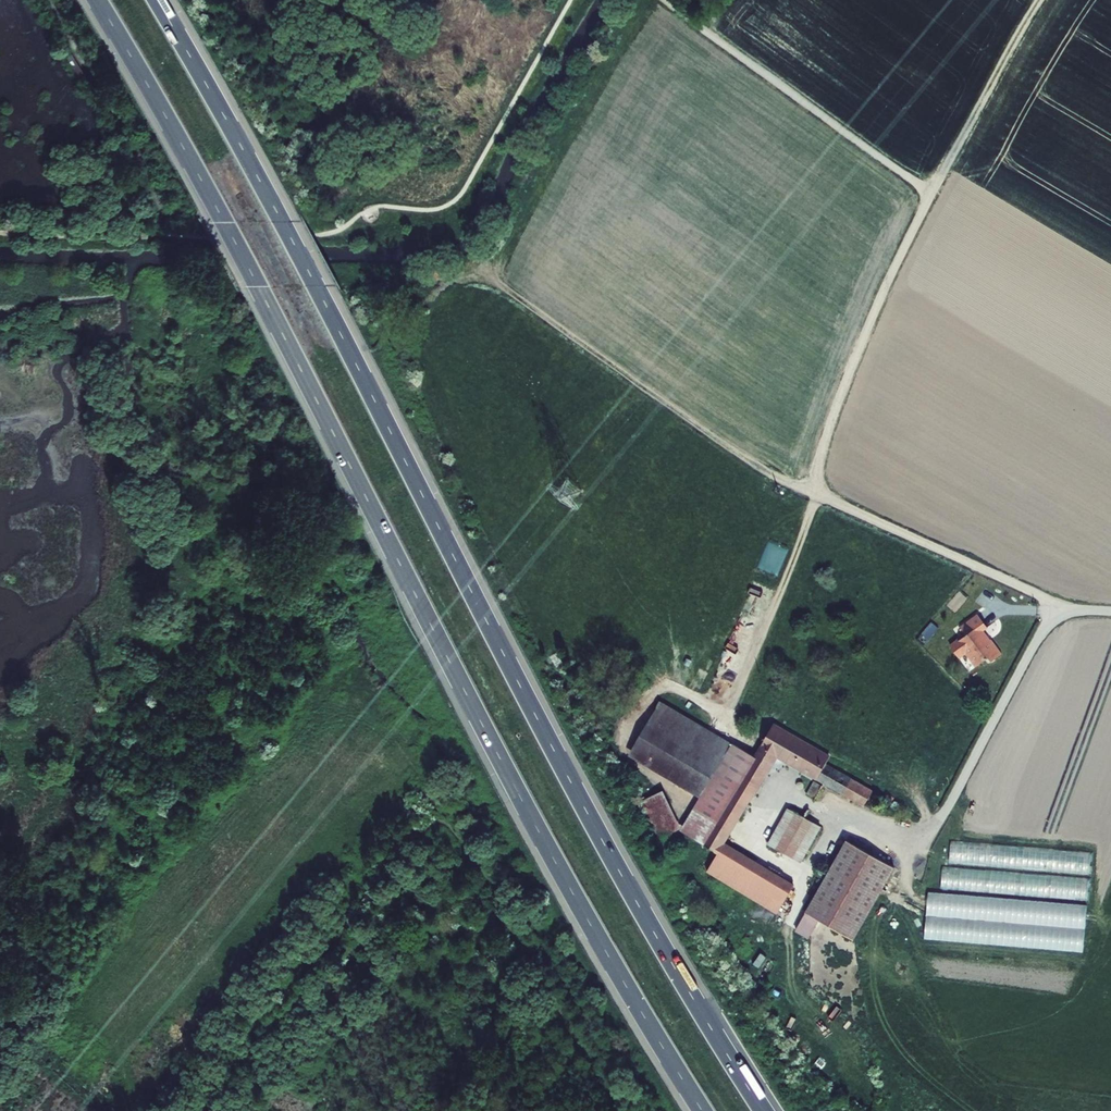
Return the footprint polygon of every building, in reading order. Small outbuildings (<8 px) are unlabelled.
[(997,627),(987,614),(969,627),(975,635),(960,647),(968,657),(975,651),(987,666),(998,657),(1001,661),(1011,653),(1000,639),(998,641),(991,631),(997,627)] [(925,634),(931,638),(940,626),(934,622),(925,634)] [(765,753),(670,699),(638,754),(710,795),(691,828),(714,841),(719,832),(727,819),(743,792),(748,783),(759,764),(765,753)] [(759,764),(748,783),(764,792),(786,754),(836,784),(873,806),(881,790),(828,759),(833,752),(783,722),(780,726),(765,753),(759,764)] [(818,795),(826,800),(834,787),(825,782),(818,795)] [(743,792),(759,801),(764,792),(748,783),(743,792)] [(689,829),(671,791),(650,801),(663,829),(667,839),(689,829)] [(719,832),(714,841),(776,882),(784,869),(779,865),(738,838),(759,801),(743,792),(727,819),(719,832)] [(831,826),(800,807),(779,843),(788,849),(794,852),(810,861),(831,826)] [(903,867),(855,840),(814,912),(861,939),(903,867)] [(950,861),(1026,865),(1026,856),(1008,855),(1008,843),(952,840),(950,861)] [(779,865),(784,869),(794,852),(788,849),(779,865)] [(942,886),(1022,890),(1022,883),(1004,882),(1005,870),(944,866),(942,886)] [(1086,949),(1089,902),(928,892),(925,939),(1086,949)]
